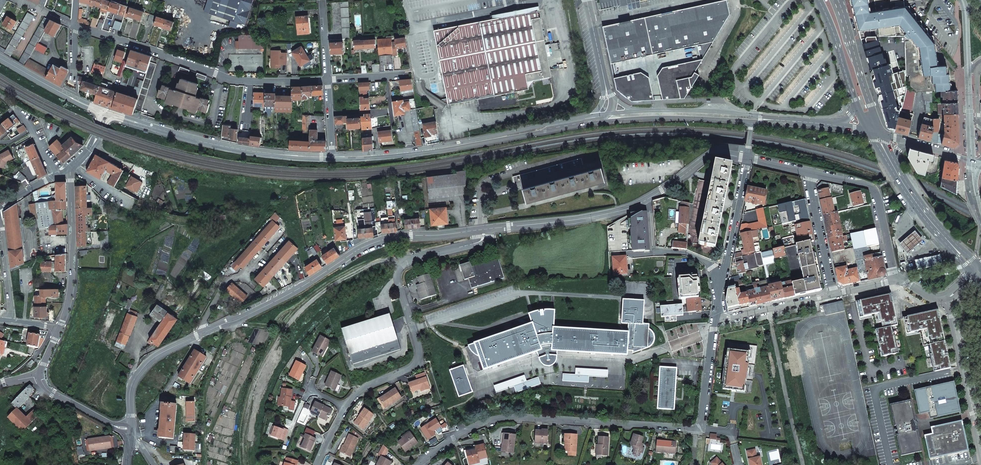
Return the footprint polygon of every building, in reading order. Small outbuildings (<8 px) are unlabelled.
[(111,1),(106,0),(103,0),(100,8),(99,11),(107,14),(108,11),(108,10),(111,1)] [(116,0),(112,0),(111,1),(108,10),(108,11),(124,16),(127,7),(119,4),(120,1),(116,0)] [(203,11),(208,13),(212,0),(207,0),(203,11)] [(208,13),(230,20),(237,22),(245,25),(252,0),(212,0),(208,13)] [(603,25),(616,89),(631,101),(657,99),(684,98),(699,74),(695,71),(704,56),(730,13),(727,0),(720,0),(603,25)] [(917,92),(923,91),(923,92),(932,91),(941,91),(951,91),(950,83),(950,82),(949,82),(949,74),(947,74),(946,67),(946,66),(938,66),(934,36),(929,36),(927,28),(923,29),(922,21),(916,22),(915,14),(910,14),(909,6),(904,7),(903,0),(851,0),(861,39),(864,38),(866,37),(876,37),(905,36),(906,76),(910,76),(910,86),(917,92)] [(348,1),(340,1),(342,38),(350,37),(348,1)] [(538,6),(492,15),(493,17),(503,15),(504,17),(506,16),(507,20),(530,16),(529,12),(525,13),(525,9),(531,8),(532,12),(537,10),(539,10),(538,6)] [(145,12),(127,7),(124,16),(133,19),(133,18),(142,21),(145,12)] [(78,21),(89,25),(89,22),(87,21),(87,20),(82,18),(82,9),(79,8),(78,21)] [(525,9),(525,13),(529,12),(530,16),(507,20),(506,16),(504,17),(503,15),(493,17),(490,17),(491,19),(434,30),(437,46),(441,45),(446,74),(442,74),(447,99),(434,101),(435,107),(517,91),(520,108),(548,103),(549,103),(550,102),(551,101),(552,100),(552,99),(553,98),(553,97),(553,96),(553,95),(537,10),(532,12),(531,8),(525,9)] [(27,12),(13,36),(4,53),(10,57),(33,15),(27,12)] [(154,25),(157,16),(151,14),(148,22),(154,25)] [(174,22),(157,16),(154,25),(159,26),(162,27),(164,28),(167,29),(171,30),(174,22)] [(309,33),(308,16),(296,17),(297,34),(309,33)] [(11,29),(16,22),(7,17),(3,24),(11,29)] [(28,59),(35,48),(51,20),(44,17),(18,62),(25,66),(28,59)] [(35,48),(45,53),(48,47),(46,46),(52,35),(54,36),(60,25),(51,20),(35,48)] [(237,22),(230,20),(228,26),(235,28),(237,22)] [(112,28),(120,30),(122,23),(115,21),(112,28)] [(236,41),(236,48),(262,48),(262,42),(253,42),(253,35),(238,35),(238,41),(236,41)] [(392,55),(392,42),(391,36),(386,36),(386,39),(378,39),(380,71),(384,71),(384,64),(388,64),(393,64),(392,55)] [(369,37),(364,37),(364,40),(365,48),(376,47),(375,40),(369,40),(369,37)] [(396,48),(406,47),(405,37),(394,39),(395,42),(392,42),(392,55),(397,55),(396,48)] [(884,121),(885,123),(889,124),(893,125),(892,128),(894,129),(899,110),(901,111),(906,93),(907,88),(907,86),(906,86),(905,70),(893,73),(890,63),(886,64),(883,52),(881,53),(876,37),(866,37),(864,38),(861,41),(867,60),(870,72),(876,92),(882,112),(884,121)] [(354,49),(365,48),(364,40),(353,41),(354,49)] [(330,43),(330,53),(343,53),(343,42),(330,43)] [(437,46),(442,74),(446,74),(441,45),(437,46)] [(301,47),(292,52),(300,66),(309,60),(306,55),(301,47)] [(125,52),(118,49),(114,60),(122,62),(125,52)] [(151,56),(131,49),(126,66),(146,72),(149,62),(151,56)] [(271,49),(271,64),(276,64),(276,67),(280,67),(280,64),(280,62),(282,62),(282,64),(287,64),(287,52),(280,52),(281,49),(271,49)] [(60,86),(67,72),(67,69),(62,65),(61,67),(53,63),(49,71),(28,59),(25,66),(60,86)] [(95,62),(92,72),(103,76),(106,66),(95,62)] [(156,64),(149,62),(146,72),(143,81),(139,95),(137,99),(134,109),(141,112),(156,64)] [(130,76),(123,74),(118,88),(126,91),(130,76)] [(78,76),(78,83),(81,85),(80,89),(97,94),(99,86),(84,80),(84,78),(78,76)] [(143,81),(136,78),(132,93),(139,95),(143,81)] [(173,90),(168,104),(173,106),(174,104),(178,106),(179,103),(186,105),(185,108),(189,109),(189,111),(196,113),(197,109),(207,113),(209,106),(208,105),(209,101),(201,98),(201,99),(196,97),(196,96),(198,89),(197,89),(198,84),(182,79),(180,83),(179,83),(177,89),(176,89),(176,90),(173,90)] [(401,91),(413,89),(411,79),(399,80),(401,91)] [(94,102),(112,108),(117,92),(115,91),(116,88),(110,86),(111,83),(101,80),(99,86),(97,94),(94,102)] [(359,83),(359,90),(366,90),(369,90),(368,82),(359,83)] [(168,104),(173,89),(170,89),(171,87),(163,84),(161,89),(160,88),(157,96),(167,99),(166,103),(168,104)] [(322,85),(311,86),(312,95),(323,95),(322,85)] [(265,106),(265,108),(268,108),(269,105),(271,106),(271,108),(275,108),(275,96),(276,87),(272,87),(272,93),(270,93),(270,87),(266,86),(265,93),(265,106)] [(301,86),(292,86),(292,96),(292,100),(296,99),(296,101),(299,101),(299,99),(302,99),(301,86)] [(301,86),(302,99),(307,99),(307,95),(312,95),(311,86),(301,86)] [(925,101),(932,100),(932,91),(923,92),(925,101)] [(944,103),(957,102),(957,91),(951,91),(941,91),(942,96),(943,96),(944,103)] [(112,108),(132,115),(133,112),(134,109),(137,99),(117,92),(112,108)] [(911,114),(915,92),(906,93),(901,111),(911,114)] [(253,106),(265,106),(265,93),(253,93),(253,106)] [(417,146),(422,145),(416,109),(413,93),(401,94),(401,96),(391,98),(394,115),(404,114),(408,132),(414,131),(415,131),(417,146)] [(277,96),(275,96),(275,108),(292,109),(292,100),(292,96),(281,96),(277,96)] [(360,97),(361,113),(368,113),(367,109),(370,109),(369,98),(367,98),(363,98),(363,97),(360,97)] [(944,114),(958,114),(958,113),(957,102),(944,103),(944,114)] [(894,129),(894,131),(903,134),(907,135),(908,133),(913,114),(911,114),(901,111),(899,110),(894,129)] [(12,114),(2,122),(7,129),(13,124),(15,122),(18,120),(12,114)] [(361,120),(362,129),(372,128),(371,118),(370,118),(370,114),(364,114),(365,116),(361,116),(361,120)] [(958,128),(958,114),(944,114),(944,131),(943,134),(941,144),(953,147),(959,143),(958,131),(958,128)] [(335,116),(335,124),(344,123),(347,123),(347,128),(360,128),(360,120),(361,120),(361,116),(361,115),(353,115),(353,118),(347,119),(347,116),(343,116),(337,116),(335,116)] [(939,119),(933,119),(923,117),(919,136),(918,137),(929,140),(937,143),(939,119)] [(430,134),(437,133),(436,121),(423,123),(425,137),(431,136),(430,134)] [(231,126),(223,125),(222,136),(231,137),(231,138),(236,139),(237,129),(230,128),(231,126)] [(310,134),(310,141),(309,150),(326,150),(326,141),(317,141),(317,130),(310,130),(310,134)] [(380,137),(380,142),(386,141),(386,140),(392,139),(391,130),(378,132),(378,137),(380,137)] [(74,134),(63,144),(64,146),(72,155),(83,145),(82,144),(76,141),(78,137),(74,134)] [(256,137),(251,136),(250,139),(249,145),(259,146),(260,138),(257,137),(258,136),(256,136),(256,137)] [(363,150),(373,149),(372,137),(362,138),(363,150)] [(64,162),(72,155),(64,146),(63,144),(61,143),(59,141),(58,139),(50,146),(53,150),(58,155),(64,162)] [(290,140),(289,149),(309,150),(310,141),(290,140)] [(39,156),(33,143),(26,146),(25,146),(18,150),(24,163),(25,162),(31,160),(31,159),(33,158),(39,156)] [(931,161),(933,155),(923,152),(909,148),(908,154),(909,154),(919,171),(925,172),(928,160),(931,161)] [(5,162),(12,158),(8,150),(0,154),(0,167),(3,168),(5,162)] [(109,163),(96,155),(87,171),(100,179),(105,170),(109,163)] [(46,174),(39,156),(33,158),(31,159),(37,173),(39,178),(46,174)] [(581,158),(513,177),(515,183),(583,165),(581,158)] [(37,173),(31,159),(31,160),(25,162),(27,167),(28,166),(33,175),(37,173)] [(958,170),(958,165),(957,164),(956,162),(944,160),(943,171),(940,170),(939,177),(942,178),(940,187),(946,189),(951,192),(957,194),(957,192),(957,183),(958,178),(958,170)] [(107,184),(114,188),(123,172),(128,175),(133,165),(123,161),(119,169),(109,163),(105,170),(112,175),(107,184)] [(713,183),(700,244),(705,245),(705,247),(706,247),(707,246),(715,247),(725,202),(732,165),(717,162),(713,183)] [(527,203),(604,182),(601,168),(523,189),(527,203)] [(465,194),(465,170),(457,171),(457,174),(427,177),(429,192),(428,192),(428,193),(429,193),(429,198),(465,194)] [(19,172),(13,178),(21,181),(25,178),(19,172)] [(132,177),(128,175),(123,184),(127,186),(125,188),(136,194),(141,185),(139,184),(139,183),(131,178),(132,177)] [(688,234),(687,242),(700,244),(713,183),(698,180),(696,190),(693,204),(690,203),(688,234)] [(57,201),(67,200),(66,182),(57,183),(57,193),(57,201)] [(817,186),(818,190),(829,188),(830,191),(845,194),(844,187),(822,182),(817,186)] [(749,186),(745,202),(753,203),(752,204),(756,205),(757,204),(764,205),(767,190),(763,189),(763,188),(754,186),(753,187),(749,186)] [(87,187),(76,187),(76,209),(87,209),(87,187)] [(818,191),(821,201),(831,199),(828,189),(818,191)] [(35,203),(53,201),(52,197),(47,198),(47,196),(39,197),(38,191),(34,193),(35,203)] [(850,195),(853,207),(863,204),(860,192),(850,195)] [(821,201),(824,215),(834,213),(834,212),(835,211),(834,208),(833,208),(831,199),(821,201)] [(39,228),(49,226),(49,209),(62,209),(67,209),(67,200),(57,201),(53,201),(35,203),(35,204),(37,219),(39,228)] [(680,209),(678,233),(688,234),(690,203),(678,200),(676,208),(680,209)] [(809,218),(805,200),(778,206),(782,224),(794,222),(809,218)] [(11,268),(24,264),(22,245),(25,245),(21,218),(19,218),(17,203),(4,211),(11,268)] [(446,208),(431,209),(432,225),(447,223),(446,208)] [(49,209),(49,226),(64,224),(62,209),(49,209)] [(762,209),(756,210),(759,223),(740,227),(739,234),(741,234),(757,230),(767,228),(762,209)] [(272,221),(254,241),(261,247),(276,231),(279,227),(275,223),(281,216),(276,211),(270,218),(272,221)] [(633,250),(633,252),(650,251),(648,220),(647,212),(631,213),(633,250)] [(824,215),(829,239),(842,236),(838,212),(834,213),(824,215)] [(86,215),(77,216),(77,247),(86,246),(86,236),(91,236),(91,232),(93,232),(93,229),(90,229),(90,228),(86,228),(86,215)] [(388,216),(388,217),(389,232),(397,231),(395,215),(388,216)] [(364,221),(365,228),(366,237),(373,236),(372,228),(368,228),(367,221),(364,221)] [(797,233),(799,244),(810,242),(814,241),(810,222),(795,225),(795,227),(792,227),(793,234),(797,233)] [(99,223),(100,249),(108,248),(107,223),(99,223)] [(49,234),(67,234),(67,224),(64,224),(49,226),(49,234)] [(335,240),(341,240),(347,239),(345,226),(334,227),(335,240)] [(875,229),(863,232),(867,248),(877,245),(879,245),(879,243),(876,230),(875,229)] [(742,240),(743,245),(753,243),(752,239),(757,238),(758,236),(757,230),(741,234),(742,240)] [(914,230),(899,243),(907,253),(922,240),(914,230)] [(853,248),(860,282),(883,277),(884,275),(885,274),(881,253),(871,255),(871,256),(869,257),(867,248),(863,232),(850,234),(852,241),(853,248)] [(853,248),(852,241),(847,242),(848,246),(843,247),(842,242),(847,241),(846,235),(842,236),(829,239),(832,253),(853,248)] [(261,247),(254,241),(236,261),(240,265),(243,268),(259,250),(260,251),(263,249),(261,247)] [(289,241),(256,278),(258,281),(264,286),(298,248),(289,241)] [(791,284),(794,297),(820,291),(810,242),(799,244),(796,245),(803,277),(796,279),(797,282),(791,284)] [(756,254),(753,243),(743,245),(744,250),(745,252),(742,253),(735,254),(734,259),(756,254)] [(331,245),(327,248),(326,249),(328,252),(333,259),(339,255),(337,252),(334,248),(333,248),(331,245)] [(791,281),(791,284),(797,282),(796,279),(803,277),(796,245),(784,248),(785,256),(791,281)] [(773,250),(775,258),(785,256),(784,248),(777,249),(773,250)] [(832,253),(838,282),(843,286),(848,285),(860,282),(853,248),(832,253)] [(322,256),(327,263),(333,259),(328,252),(326,249),(324,250),(326,253),(322,256)] [(773,250),(761,253),(764,265),(776,262),(775,258),(773,250)] [(64,271),(65,253),(49,256),(50,259),(55,258),(55,263),(41,262),(41,271),(55,272),(55,271),(64,271)] [(756,254),(734,259),(733,264),(743,262),(745,270),(764,265),(761,253),(756,254)] [(915,259),(917,269),(942,264),(940,254),(937,254),(915,259)] [(613,258),(614,275),(627,274),(626,259),(626,257),(613,258)] [(317,259),(311,263),(316,271),(322,267),(317,259)] [(498,259),(473,267),(472,267),(471,265),(465,267),(465,269),(462,270),(465,280),(468,279),(471,288),(504,278),(498,259)] [(730,278),(729,282),(736,281),(743,279),(742,273),(745,273),(745,270),(743,262),(733,264),(732,266),(737,265),(738,270),(739,276),(730,278)] [(316,271),(311,263),(305,267),(310,275),(316,271)] [(436,295),(429,274),(418,278),(420,285),(421,289),(418,290),(421,300),(436,295)] [(679,278),(680,291),(698,291),(697,277),(679,278)] [(726,300),(728,309),(739,306),(735,288),(745,286),(743,279),(736,281),(729,282),(728,287),(726,300)] [(772,302),(768,287),(768,283),(767,281),(756,283),(761,304),(764,304),(772,302)] [(781,284),(784,299),(786,299),(794,297),(791,284),(791,281),(781,284)] [(247,296),(232,283),(226,290),(241,303),(247,296)] [(749,304),(749,307),(759,305),(761,304),(756,283),(753,284),(753,287),(754,292),(746,293),(746,294),(749,304)] [(768,287),(772,302),(775,301),(784,299),(781,284),(772,286),(768,287)] [(735,288),(739,306),(740,306),(749,304),(746,294),(740,295),(739,291),(746,290),(745,289),(745,286),(735,288)] [(698,291),(680,291),(681,300),(687,299),(699,298),(698,291)] [(876,298),(856,302),(860,318),(873,315),(876,330),(881,353),(882,353),(883,356),(896,354),(890,327),(897,325),(892,302),(891,303),(889,295),(876,298)] [(699,298),(687,299),(688,312),(701,311),(700,298),(699,298)] [(557,351),(627,355),(627,350),(627,346),(633,347),(633,350),(633,352),(647,346),(650,344),(651,343),(653,341),(654,340),(655,335),(655,333),(655,332),(654,331),(653,330),(649,329),(649,325),(642,324),(644,301),(623,300),(622,323),(629,324),(628,333),(554,329),(550,328),(551,314),(549,313),(549,311),(545,311),(545,313),(539,314),(539,312),(535,313),(535,315),(534,317),(539,332),(535,333),(532,324),(469,346),(471,350),(472,352),(474,354),(475,355),(476,355),(480,357),(483,355),(488,368),(537,351),(541,350),(545,359),(546,360),(547,361),(548,361),(549,361),(550,361),(551,361),(551,360),(552,359),(552,352),(552,351),(554,351),(557,351)] [(825,315),(845,311),(843,305),(843,301),(823,306),(823,307),(820,307),(821,312),(824,312),(825,315)] [(158,346),(177,319),(168,312),(156,304),(148,316),(158,322),(148,342),(152,345),(153,342),(158,346)] [(47,307),(34,307),(34,316),(47,316),(47,307)] [(116,342),(125,345),(130,333),(138,314),(129,310),(120,332),(116,342)] [(929,313),(903,318),(907,334),(920,331),(923,346),(930,344),(936,372),(950,368),(936,311),(929,313)] [(529,315),(532,324),(535,333),(539,332),(534,317),(535,315),(535,313),(529,315)] [(342,330),(353,364),(401,349),(392,322),(390,315),(342,330)] [(27,346),(38,348),(40,336),(29,334),(27,346)] [(321,336),(313,351),(321,356),(325,349),(326,350),(330,341),(321,336)] [(723,389),(751,392),(757,346),(729,343),(723,389)] [(543,365),(549,367),(554,364),(557,359),(557,351),(554,351),(552,351),(552,352),(552,359),(551,360),(551,361),(550,361),(549,361),(548,361),(547,361),(546,360),(545,359),(541,350),(537,351),(540,361),(543,365)] [(185,367),(179,377),(182,379),(181,381),(189,386),(190,384),(198,372),(200,373),(201,371),(199,370),(207,358),(206,358),(207,356),(200,351),(199,353),(195,351),(189,361),(188,360),(184,366),(185,367)] [(488,368),(483,355),(480,357),(484,370),(488,368)] [(133,367),(135,360),(131,359),(126,370),(129,371),(133,367)] [(290,376),(299,380),(306,366),(297,361),(290,376)] [(450,371),(459,396),(472,392),(463,366),(450,371)] [(659,367),(657,408),(675,409),(677,369),(659,367)] [(332,371),(325,386),(335,390),(341,376),(332,371)] [(409,383),(412,392),(421,389),(421,391),(430,388),(426,377),(418,380),(409,383)] [(12,404),(17,409),(18,409),(29,397),(35,385),(33,383),(12,404)] [(953,383),(915,391),(920,414),(932,411),(933,417),(960,412),(953,383)] [(289,410),(293,410),(295,402),(291,401),(292,390),(282,389),(281,398),(280,405),(290,407),(289,410)] [(380,400),(386,408),(401,397),(396,389),(388,394),(388,395),(380,400)] [(380,400),(388,395),(388,394),(387,392),(377,399),(378,401),(380,400)] [(890,405),(895,426),(897,435),(901,456),(922,451),(918,436),(920,435),(919,430),(919,427),(919,426),(919,424),(917,421),(917,418),(916,416),(914,416),(911,401),(890,405)] [(316,402),(311,412),(319,416),(319,415),(327,419),(332,409),(316,402)] [(162,411),(160,431),(159,438),(173,439),(177,405),(162,404),(162,411)] [(8,418),(22,432),(28,426),(43,411),(38,406),(26,418),(18,409),(17,409),(8,418)] [(355,424),(363,429),(374,415),(365,408),(360,415),(361,416),(355,424)] [(421,429),(428,439),(436,434),(434,431),(441,426),(436,419),(421,429)] [(962,422),(958,423),(932,428),(933,435),(925,436),(930,459),(968,451),(962,426),(962,422)] [(275,427),(271,436),(284,441),(288,430),(282,428),(281,429),(275,427)] [(536,430),(535,441),(539,442),(540,443),(547,443),(548,430),(542,430),(542,431),(536,430)] [(401,437),(403,439),(411,433),(409,431),(401,437)] [(398,442),(405,452),(413,446),(412,445),(417,441),(411,433),(403,439),(398,442)] [(185,434),(184,442),(195,442),(195,435),(185,434)] [(302,447),(310,451),(316,439),(306,434),(304,438),(306,438),(302,447)] [(341,452),(350,456),(359,438),(349,434),(341,452)] [(503,444),(502,451),(513,453),(515,435),(505,434),(504,440),(503,440),(503,444)] [(567,444),(567,451),(568,451),(567,456),(576,457),(577,435),(565,434),(564,443),(565,443),(567,444)] [(634,450),(633,454),(639,456),(640,452),(642,453),(644,448),(642,447),(643,444),(641,443),(643,437),(634,434),(631,444),(633,445),(633,447),(634,450)] [(111,447),(114,447),(112,437),(110,437),(110,436),(103,437),(103,438),(95,439),(88,439),(88,440),(86,440),(87,451),(89,450),(90,451),(96,450),(96,449),(105,448),(105,449),(111,448),(111,447)] [(597,448),(596,455),(608,456),(609,438),(599,437),(599,445),(598,448),(597,448)] [(657,441),(656,452),(668,453),(668,452),(675,453),(676,442),(657,441)] [(184,442),(184,450),(194,451),(195,442),(184,442)] [(378,455),(381,457),(382,456),(384,458),(388,450),(384,446),(378,455)] [(466,452),(469,462),(474,461),(475,463),(479,462),(479,459),(487,457),(484,446),(480,447),(480,446),(475,447),(476,451),(473,452),(472,451),(466,452)] [(750,464),(761,464),(760,457),(756,458),(755,450),(747,452),(749,460),(751,459),(751,463),(750,463),(750,464)] [(391,462),(384,458),(382,456),(381,457),(377,464),(379,464),(390,464),(391,462)]
